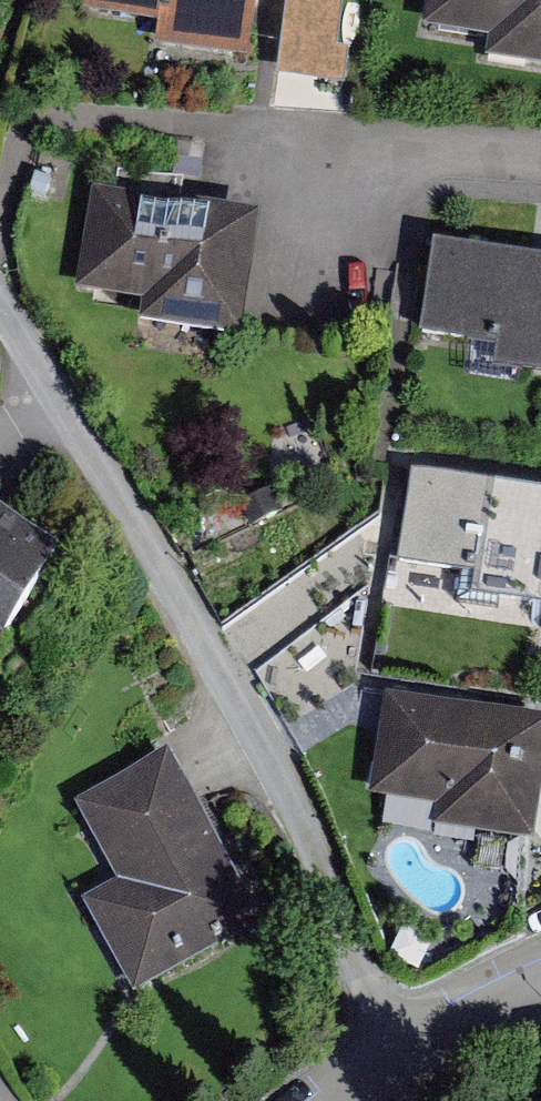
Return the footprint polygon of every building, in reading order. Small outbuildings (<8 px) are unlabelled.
[(98,25),(224,39),(221,61),(277,67),(285,0),(101,0),(98,25)] [(435,30),(539,46),(537,65),(540,66),(540,0),(440,0),(435,30)] [(276,328),(295,215),(122,185),(102,298),(162,309),(159,327),(250,343),(253,324),(276,328)] [(443,249),(427,360),(540,378),(540,263),(443,249)] [(423,479),(411,566),(540,583),(540,494),(423,479)] [(0,509),(0,611),(47,639),(92,563),(0,509)] [(395,698),(381,802),(512,819),(511,832),(540,836),(540,717),(395,698)] [(277,924),(183,762),(94,814),(147,904),(106,929),(147,1000),(277,924)]
